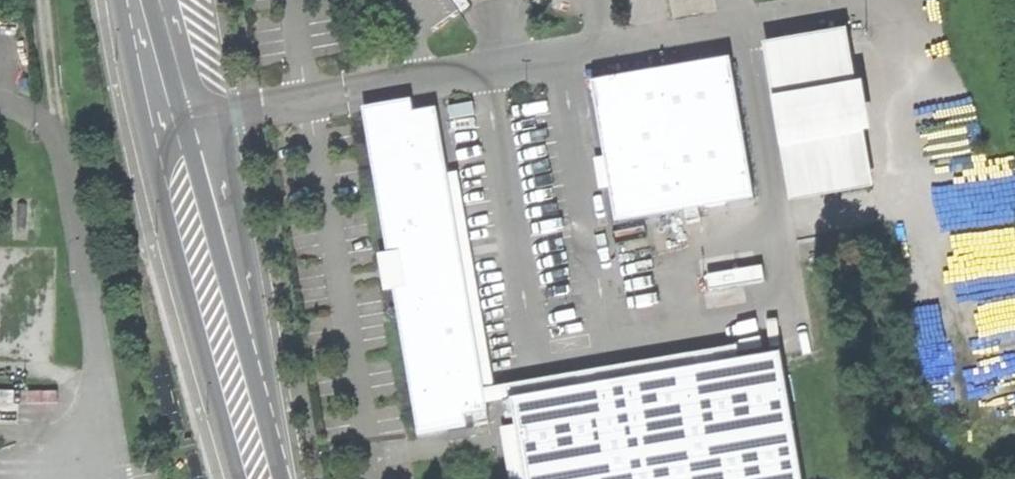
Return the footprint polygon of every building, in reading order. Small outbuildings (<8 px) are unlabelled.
[(772,51),(796,192),(872,179),(847,37),(772,51)] [(617,222),(756,199),(732,57),(594,82),(617,222)] [(423,421),(489,411),(469,297),(464,298),(451,223),(457,222),(438,108),(372,120),(382,179),(376,180),(389,258),(395,257),(397,271),(399,285),(394,286),(410,377),(416,376),(423,421)] [(765,265),(709,274),(712,290),(768,280),(765,265)] [(783,355),(513,398),(521,448),(526,478),(804,478),(783,355)]
